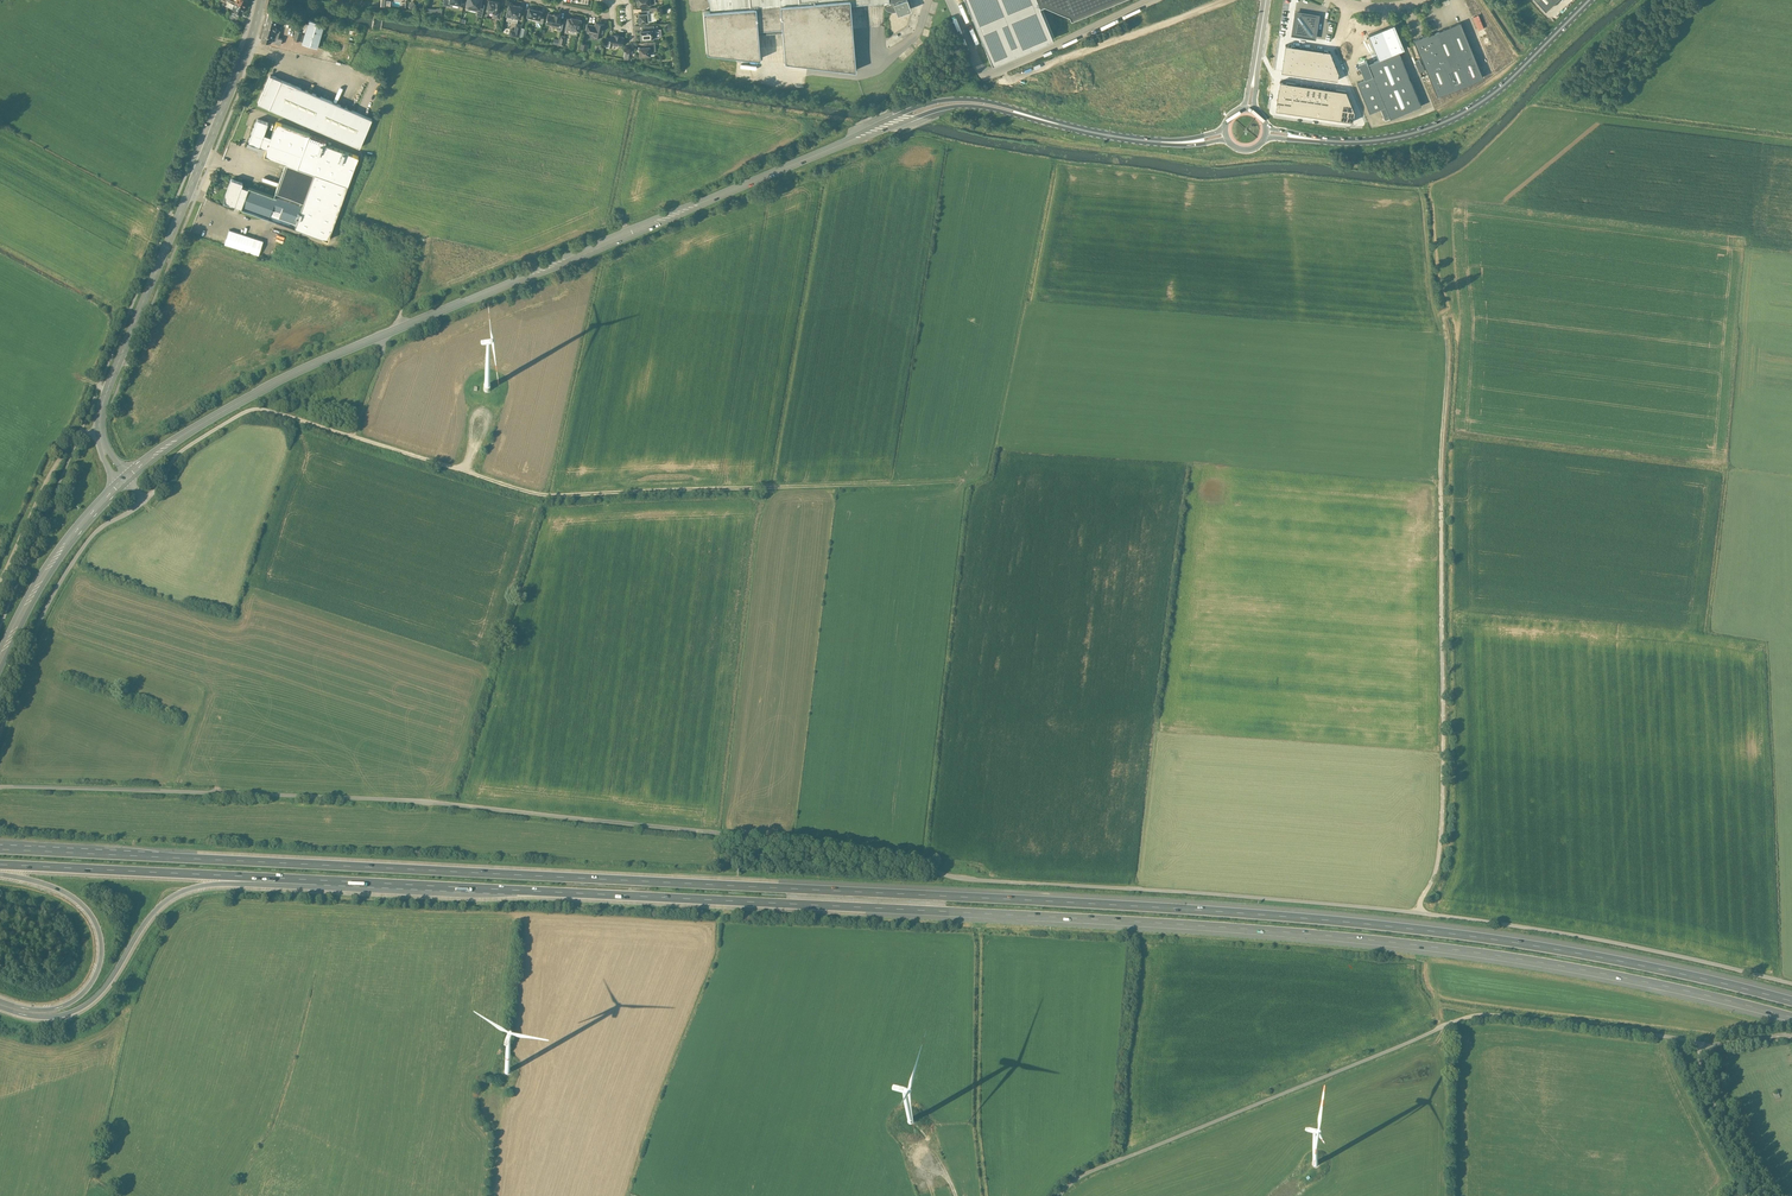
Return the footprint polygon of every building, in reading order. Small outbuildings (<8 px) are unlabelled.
[(468,5),(467,9),(477,11),(477,15),(482,16),(484,4),(480,3),(481,0),(467,0),(466,4),(467,4),(467,5),(468,5)] [(488,8),(487,12),(493,13),(493,17),(500,19),(502,10),(498,9),(500,1),(495,0),(495,1),(490,0),(489,0),(487,8),(488,8)] [(850,4),(888,0),(889,2),(884,4),(884,5),(885,6),(885,7),(886,8),(887,9),(888,10),(890,10),(891,11),(892,11),(893,11),(894,11),(894,15),(908,12),(906,0),(709,0),(710,10),(703,11),(707,52),(760,59),(758,33),(782,31),(785,61),(856,70),(850,4)] [(994,64),(1055,38),(1041,5),(1039,0),(967,0),(994,64)] [(1072,19),(1117,0),(1039,0),(1041,5),(1045,3),(1070,14),(1072,19)] [(1546,10),(1556,0),(1537,0),(1546,10)] [(245,5),(236,1),(235,3),(229,1),(227,5),(235,9),(234,11),(234,12),(238,14),(238,13),(239,11),(242,12),(245,5)] [(417,5),(413,1),(408,5),(412,9),(417,5)] [(519,18),(522,6),(509,3),(506,15),(508,15),(507,20),(517,22),(518,17),(519,18)] [(544,16),(540,15),(541,10),(534,9),(534,8),(530,7),(530,8),(529,8),(527,16),(540,18),(539,22),(542,23),(544,16)] [(639,22),(648,21),(657,21),(656,12),(657,12),(657,7),(649,8),(649,11),(647,12),(647,11),(642,11),(642,14),(639,14),(639,22)] [(238,14),(234,12),(234,11),(231,10),(228,17),(236,21),(239,14),(238,13),(238,14)] [(267,18),(276,20),(278,14),(268,11),(267,18)] [(547,17),(547,18),(546,22),(557,24),(556,29),(561,30),(563,22),(559,22),(561,16),(560,16),(560,15),(554,13),(554,15),(548,13),(547,17)] [(1296,13),(1293,32),(1315,36),(1318,16),(1296,13)] [(1477,30),(1484,28),(1478,14),(1472,17),(1477,30)] [(568,18),(566,27),(572,29),(571,33),(577,34),(578,30),(579,29),(580,29),(580,26),(579,26),(581,19),(580,19),(580,18),(576,17),(576,18),(571,17),(571,18),(568,18)] [(267,18),(261,38),(271,41),(275,27),(276,20),(267,18)] [(324,23),(309,19),(305,31),(303,41),(302,42),(317,47),(324,23)] [(602,36),(604,24),(596,22),(595,26),(587,24),(585,32),(593,34),(593,35),(602,36)] [(1428,34),(1413,40),(1421,57),(1437,96),(1483,77),(1460,22),(1429,35),(1428,34)] [(1394,24),(1368,35),(1379,59),(1398,51),(1405,48),(1394,24)] [(640,36),(640,37),(640,39),(643,39),(643,38),(653,38),(652,32),(654,32),(654,25),(647,26),(647,30),(640,30),(640,34),(640,35),(640,36)] [(275,27),(271,41),(281,43),(282,37),(278,36),(280,29),(275,27)] [(305,31),(296,28),(293,38),(303,41),(305,31)] [(623,38),(623,37),(619,36),(620,35),(615,34),(615,35),(611,34),(610,38),(607,37),(605,45),(609,46),(610,42),(613,43),(613,45),(618,46),(618,44),(622,45),(622,42),(623,43),(624,38),(623,38)] [(899,57),(903,61),(923,42),(919,38),(899,57)] [(650,51),(655,50),(654,42),(647,42),(647,46),(639,47),(638,48),(638,50),(640,51),(640,56),(650,55),(650,51)] [(1286,44),(1282,71),(1338,79),(1339,71),(1330,50),(1286,44)] [(1386,107),(1390,118),(1421,106),(1398,51),(1379,59),(1368,63),(1366,60),(1358,63),(1365,79),(1357,82),(1370,113),(1380,109),(1386,107)] [(1345,67),(1339,68),(1342,77),(1348,75),(1345,67)] [(372,118),(270,74),(258,103),(360,146),(372,118)] [(1280,80),(1276,109),(1353,120),(1355,111),(1347,90),(1280,80)] [(1419,116),(1434,110),(1433,106),(1417,112),(1419,116)] [(1386,107),(1380,109),(1383,117),(1382,117),(1383,119),(1384,119),(1385,121),(1390,118),(1386,107)] [(309,133),(276,121),(271,136),(264,133),(268,122),(257,118),(249,142),(259,146),(260,145),(262,145),(261,148),(263,149),(264,146),(267,147),(264,154),(286,162),(274,195),(249,186),(248,188),(242,185),(243,182),(231,178),(225,195),(223,200),(232,204),(235,204),(241,207),(241,208),(269,218),(328,239),(358,156),(325,143),(326,140),(309,134),(309,133)]
